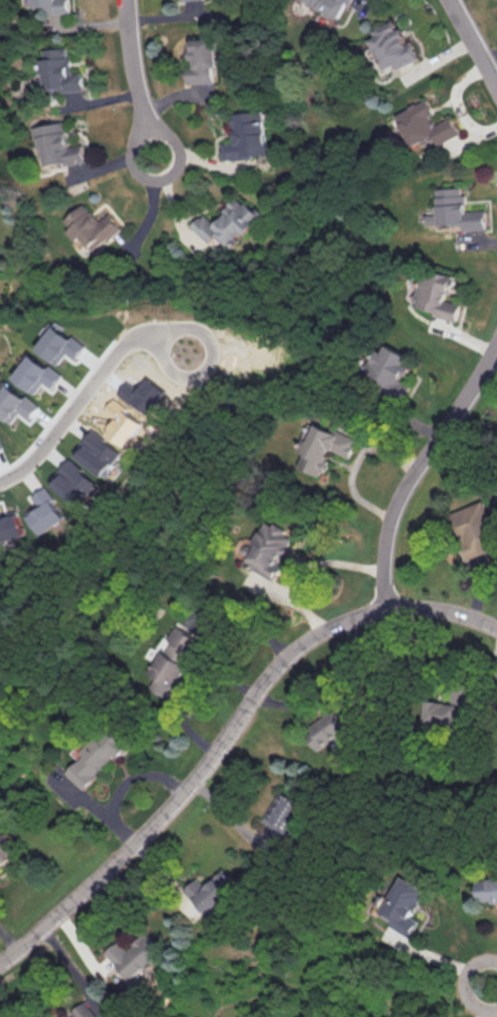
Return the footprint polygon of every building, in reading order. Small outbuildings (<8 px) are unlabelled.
[(49,6),(49,13),(73,13),(72,0),(35,0),(35,6),(49,6)] [(351,0),(304,0),(304,1),(343,18),(351,0)] [(369,31),(386,69),(397,64),(398,67),(420,58),(412,40),(408,42),(402,27),(398,29),(394,20),(369,31)] [(189,83),(219,82),(217,38),(194,39),(195,66),(189,66),(189,83)] [(85,90),(84,71),(73,72),(72,47),(46,48),(46,57),(45,57),(46,91),(85,90)] [(460,133),(452,116),(436,124),(431,115),(434,113),(427,98),(397,113),(414,147),(436,136),(439,144),(460,133)] [(234,112),(236,141),(223,142),(225,160),(270,156),(267,120),(262,120),(261,110),(234,112)] [(39,125),(45,165),(68,162),(68,165),(87,162),(85,143),(70,145),(67,121),(39,125)] [(438,187),(439,213),(429,213),(429,224),(464,223),(464,229),(487,228),(486,209),(466,210),(465,186),(438,187)] [(193,225),(210,242),(219,234),(230,245),(260,214),(241,195),(215,222),(205,212),(193,225)] [(85,203),(66,219),(72,226),(67,230),(76,241),(81,237),(92,251),(122,227),(110,212),(101,220),(93,210),(91,211),(85,203)] [(415,305),(437,310),(435,315),(460,321),(464,303),(451,300),(457,274),(424,267),(415,305)] [(38,348),(56,324),(73,337),(75,335),(87,345),(77,357),(70,351),(59,364),(38,348)] [(411,384),(404,381),(415,356),(382,342),(371,367),(374,368),(368,380),(406,396),(411,384)] [(15,376),(34,353),(51,366),(52,364),(65,373),(55,386),(47,380),(37,393),(15,376)] [(121,392),(151,414),(169,390),(150,377),(141,389),(129,380),(121,392)] [(13,423),(0,412),(0,395),(10,382),(27,396),(29,394),(41,405),(31,416),(23,410),(13,423)] [(105,428),(124,445),(144,423),(116,398),(106,409),(115,417),(105,428)] [(94,428),(83,442),(86,444),(81,451),(80,450),(76,455),(103,475),(121,451),(105,439),(106,438),(94,428)] [(98,482),(73,458),(51,481),(76,505),(98,482)] [(33,495),(38,503),(26,511),(41,534),(67,517),(46,486),(33,495)] [(467,558),(496,548),(496,528),(486,498),(450,512),(467,558)] [(25,535),(18,509),(2,513),(0,504),(0,542),(25,535)] [(275,579),(283,565),(279,563),(292,537),(283,533),(285,529),(263,518),(241,562),(275,579)] [(151,686),(169,697),(205,637),(180,622),(151,671),(158,675),(151,686)] [(463,700),(454,700),(454,702),(425,700),(424,720),(462,722),(463,700)] [(311,724),(314,729),(308,733),(317,749),(353,728),(346,717),(345,717),(339,707),(311,724)] [(70,772),(88,789),(133,742),(112,723),(81,757),(82,758),(70,772)] [(268,820),(273,824),(266,833),(282,844),(308,805),(287,791),(268,820)] [(22,851),(8,831),(0,836),(0,866),(22,851)] [(240,888),(226,869),(206,884),(201,877),(187,887),(206,913),(240,888)] [(414,936),(424,920),(416,915),(431,889),(405,874),(384,912),(397,920),(394,925),(414,936)] [(480,879),(482,903),(496,902),(496,878),(480,879)] [(130,978),(162,950),(147,932),(127,948),(120,940),(106,951),(130,978)] [(85,999),(62,1016),(99,1016),(85,999)]
